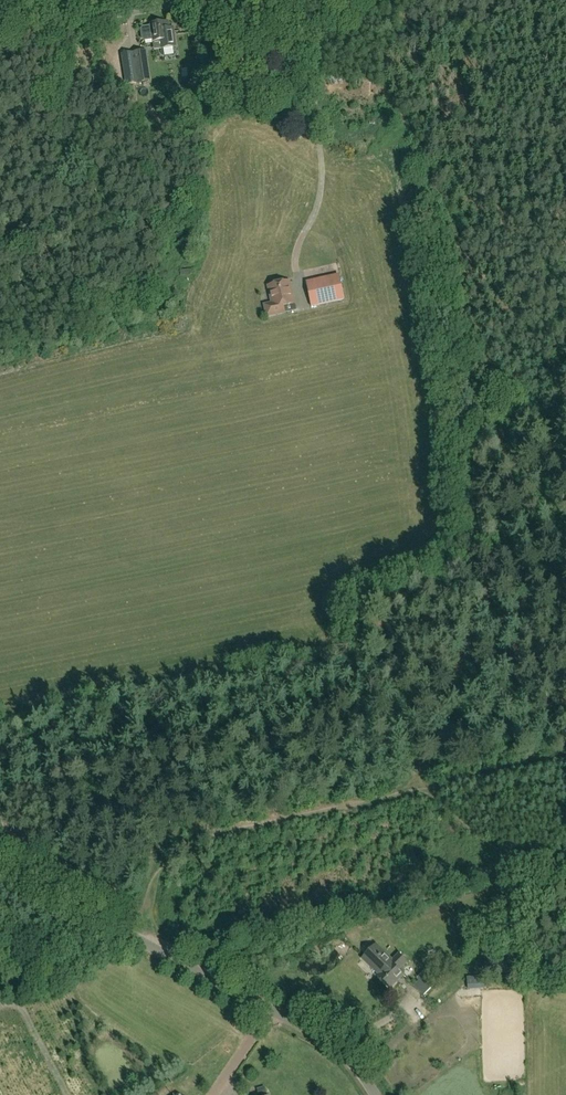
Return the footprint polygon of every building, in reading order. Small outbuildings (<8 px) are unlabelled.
[(170,32),(169,21),(150,24),(151,27),(143,28),(141,31),(142,39),(145,41),(153,40),(153,42),(159,41),(161,49),(176,47),(174,32),(170,32)] [(151,81),(147,50),(132,53),(137,83),(151,81)] [(321,293),(327,291),(323,278),(317,280),(321,293)] [(289,281),(268,286),(272,304),(265,305),(267,316),(285,312),(283,306),(294,304),(289,281)] [(307,303),(296,306),(299,316),(310,313),(307,303)] [(376,944),(362,958),(378,974),(377,976),(390,989),(403,975),(398,970),(407,961),(399,953),(392,960),(376,944)] [(433,986),(437,982),(428,973),(424,976),(423,976),(414,985),(423,995),(433,986)] [(485,986),(484,976),(467,978),(468,988),(485,986)]
